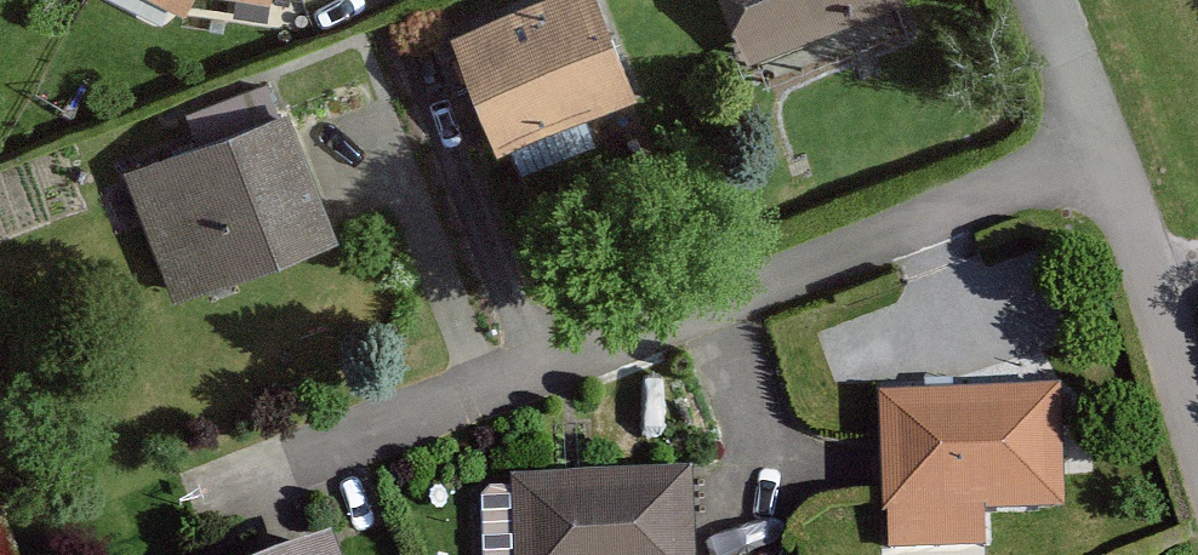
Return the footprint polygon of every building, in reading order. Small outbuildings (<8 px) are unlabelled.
[(191,9),(199,0),(168,0),(191,9)] [(596,0),(538,0),(464,28),(504,135),(630,88),(596,0)] [(752,49),(881,0),(733,0),(752,49)] [(296,101),(127,158),(171,287),(340,229),(296,101)] [(1076,388),(866,377),(858,545),(985,551),(987,501),(1070,505),(1076,388)] [(515,475),(518,554),(697,554),(694,470),(515,475)] [(300,554),(347,554),(342,541),(300,554)]
